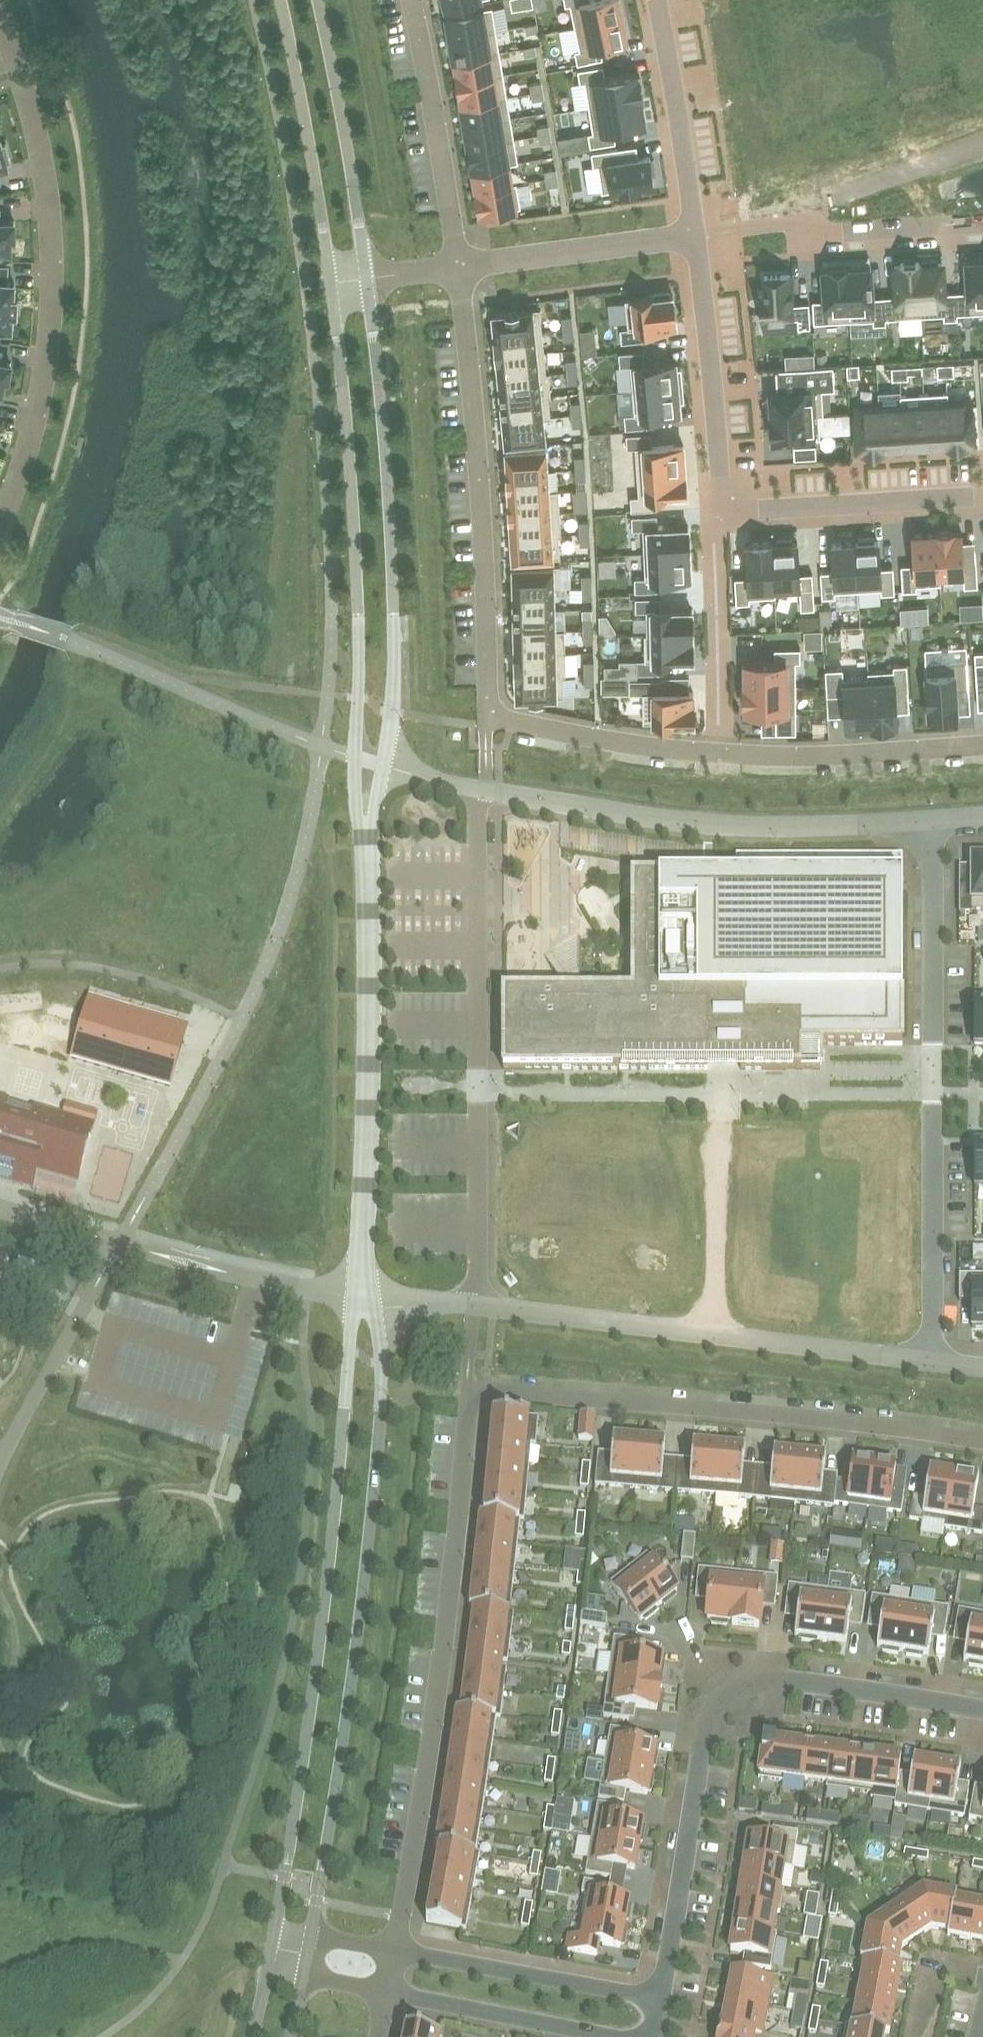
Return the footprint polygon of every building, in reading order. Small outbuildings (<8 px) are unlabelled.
[(565,5),(570,4),(574,27),(623,17),(620,3),(619,4),(618,0),(564,0),(565,5)] [(447,14),(451,37),(496,30),(492,6),(447,14)] [(579,49),(575,50),(577,63),(603,58),(600,45),(626,40),(622,17),(623,17),(574,27),(579,49)] [(525,25),(527,33),(539,31),(537,22),(525,25)] [(500,51),(496,30),(451,37),(455,58),(500,51)] [(524,56),(536,53),(535,45),(523,47),(524,56)] [(503,74),(500,51),(455,58),(457,69),(455,70),(457,81),(503,74)] [(603,64),(578,69),(580,83),(584,82),(589,106),(643,98),(639,75),(637,75),(636,72),(605,77),(603,64)] [(460,92),(462,103),(507,96),(503,74),(457,81),(459,93),(460,92)] [(531,92),(543,90),(542,82),(529,84),(531,92)] [(532,100),(545,98),(543,90),(531,92),(532,100)] [(511,117),(507,96),(462,103),(466,125),(511,117)] [(593,131),(588,132),(590,146),(616,142),(614,129),(645,124),(641,98),(643,98),(589,106),(593,131)] [(466,125),(469,146),(514,139),(513,132),(511,117),(466,125)] [(551,133),(549,124),(537,126),(538,135),(551,133)] [(540,143),(552,141),(551,133),(538,135),(540,143)] [(567,136),(558,137),(561,154),(570,152),(567,136)] [(7,165),(7,163),(11,162),(6,144),(2,145),(0,138),(0,167),(7,165)] [(508,162),(518,160),(515,141),(514,139),(469,146),(473,169),(508,163),(508,162)] [(654,159),(650,160),(650,156),(618,160),(617,148),(591,151),(593,165),(607,163),(611,190),(654,184),(652,172),(656,172),(654,159)] [(475,189),(476,190),(517,183),(516,182),(512,183),(508,163),(473,169),(477,189),(475,189)] [(544,170),(545,178),(558,176),(556,168),(544,170)] [(559,185),(558,176),(545,178),(547,186),(559,185)] [(521,207),(517,183),(476,190),(479,211),(480,211),(481,213),(516,207),(521,207)] [(8,250),(8,237),(12,237),(11,221),(0,221),(0,250),(8,250)] [(919,262),(918,262),(921,314),(945,312),(945,317),(957,317),(957,312),(956,291),(944,292),(942,271),(942,263),(937,263),(936,259),(922,260),(922,264),(919,264),(919,262)] [(956,291),(957,312),(982,310),(982,260),(966,261),(968,290),(956,291)] [(896,295),(884,296),(885,316),(921,314),(918,262),(900,263),(900,265),(894,265),(895,273),(896,295)] [(0,266),(0,328),(11,328),(12,313),(16,313),(17,298),(13,298),(14,282),(6,282),(7,266),(0,266)] [(825,301),(813,302),(814,322),(850,320),(846,266),(829,267),(829,269),(823,270),(823,278),(825,301)] [(847,266),(846,266),(850,320),(873,318),(874,322),(886,321),(885,316),(884,296),(872,296),(870,267),(847,268),(847,266)] [(765,293),(760,294),(762,320),(798,317),(798,327),(810,326),(809,302),(797,303),(795,273),(764,275),(765,293)] [(628,328),(620,329),(621,342),(646,339),(645,327),(676,323),(673,294),(669,294),(668,291),(654,293),(655,296),(625,299),(628,328)] [(506,311),(492,313),(494,333),(494,334),(494,335),(542,330),(540,308),(519,310),(519,309),(506,311)] [(571,315),(561,316),(562,328),(572,327),(571,315)] [(572,327),(562,328),(564,340),(574,339),(572,327)] [(542,330),(494,335),(496,356),(544,352),(542,330)] [(644,350),(619,353),(620,366),(630,365),(633,389),(681,385),(680,370),(677,370),(676,360),(645,363),(644,350)] [(544,352),(496,356),(496,357),(498,378),(549,373),(549,372),(546,372),(544,352)] [(814,354),(803,354),(803,368),(815,367),(814,354)] [(576,358),(565,359),(567,371),(577,370),(576,358)] [(8,379),(11,363),(0,361),(0,391),(2,391),(4,378),(8,379)] [(953,363),(945,364),(946,376),(954,375),(953,363)] [(859,364),(846,365),(847,377),(859,376),(859,364)] [(945,364),(937,364),(938,376),(946,376),(945,364)] [(908,366),(899,367),(900,379),(908,378),(908,366)] [(771,397),(766,398),(768,412),(772,412),(772,415),(770,415),(770,416),(823,413),(822,391),(834,390),(833,367),(809,369),(810,390),(770,392),(771,397)] [(899,367),(891,367),(892,379),(900,379),(899,367)] [(577,370),(567,371),(568,383),(578,382),(577,370)] [(549,373),(498,378),(501,399),(551,394),(549,373)] [(635,414),(624,415),(625,420),(625,428),(650,426),(649,413),(680,410),(679,400),(683,400),(681,385),(633,389),(635,414)] [(946,393),(924,394),(924,403),(926,442),(948,441),(949,444),(947,401),(946,393)] [(551,394),(501,399),(503,421),(550,416),(548,395),(551,395),(551,394)] [(924,394),(901,395),(901,404),(904,443),(926,442),(924,403),(924,394)] [(971,400),(947,401),(949,444),(966,443),(966,439),(973,439),(971,400)] [(580,401),(570,402),(571,414),(581,413),(580,401)] [(901,404),(879,405),(881,448),(882,448),(882,445),(904,443),(901,404)] [(879,405),(855,407),(858,446),(864,446),(864,449),(881,448),(879,405)] [(581,413),(571,414),(572,426),(582,425),(581,413)] [(823,413),(770,416),(771,434),(773,434),(773,440),(820,437),(818,414),(823,414),(823,413)] [(550,416),(503,421),(505,443),(545,440),(543,418),(550,417),(550,416)] [(651,432),(627,434),(627,447),(635,447),(637,471),(685,468),(683,443),(652,445),(651,432)] [(815,444),(794,445),(794,458),(816,456),(815,444)] [(546,447),(505,450),(507,471),(506,471),(506,472),(547,470),(546,447)] [(584,455),(574,456),(575,468),(585,467),(584,455)] [(585,467),(575,468),(576,480),(586,479),(585,467)] [(639,496),(630,497),(631,501),(631,509),(656,508),(655,495),(686,493),(685,468),(637,471),(639,496)] [(547,470),(506,472),(507,485),(508,484),(508,494),(549,491),(547,470)] [(586,489),(572,490),(574,512),(588,511),(586,489)] [(549,491),(508,494),(509,515),(560,512),(559,490),(549,491)] [(560,512),(509,515),(511,537),(558,534),(559,535),(561,534),(560,512)] [(657,514),(632,516),(632,529),(642,528),(644,553),(689,551),(688,526),(657,527),(657,514)] [(588,520),(578,521),(579,533),(589,532),(588,520)] [(953,530),(936,531),(940,583),(941,583),(940,578),(963,577),(964,587),(978,586),(976,560),(963,561),(962,532),(953,532),(953,530)] [(913,563),(901,564),(902,590),(917,589),(917,585),(940,583),(936,531),(935,531),(935,533),(912,534),(913,563)] [(589,532),(579,533),(580,545),(590,544),(589,532)] [(558,534),(511,537),(512,559),(560,556),(559,535),(558,534)] [(873,537),(855,539),(855,542),(858,590),(881,589),(881,593),(895,592),(893,567),(880,567),(878,541),(874,541),(873,537)] [(772,541),(771,541),(775,596),(776,596),(775,591),(799,590),(801,609),(814,608),(812,572),(799,573),(797,542),(792,542),(791,538),(776,539),(776,543),(772,543),(772,541)] [(747,577),(734,577),(736,603),(750,602),(750,597),(775,596),(771,541),(748,542),(748,545),(745,545),(747,577)] [(833,570),(820,571),(822,597),(835,596),(835,591),(858,590),(855,542),(852,542),(852,541),(842,542),(842,543),(831,544),(833,570)] [(645,577),(634,578),(634,583),(635,591),(660,590),(660,577),(690,576),(689,551),(644,553),(645,577)] [(560,564),(513,566),(513,588),(561,587),(560,564)] [(591,574),(581,575),(581,587),(592,586),(591,574)] [(592,586),(581,587),(582,599),(592,598),(592,586)] [(561,587),(513,588),(514,610),(554,609),(554,588),(561,588),(561,587)] [(660,597),(635,597),(636,610),(646,610),(647,635),(692,634),(692,609),(661,609),(660,597)] [(912,607),(901,608),(902,623),(913,622),(912,607)] [(831,608),(819,609),(820,628),(832,628),(831,608)] [(554,609),(514,610),(514,631),(565,630),(565,629),(555,630),(554,609)] [(592,617),(582,618),(583,630),(593,629),(592,617)] [(814,617),(798,617),(798,630),(815,629),(814,617)] [(593,629),(583,630),(583,642),(593,641),(593,629)] [(515,652),(514,652),(514,653),(565,652),(565,630),(514,631),(515,652)] [(645,660),(637,660),(637,665),(637,673),(662,672),(662,659),(693,659),(692,634),(647,635),(644,635),(645,660)] [(741,665),(742,680),(745,680),(745,685),(743,685),(743,686),(796,686),(795,662),(800,661),(800,648),(774,648),(774,661),(745,661),(745,665),(741,665)] [(565,652),(514,653),(515,675),(566,673),(565,652)] [(594,661),(583,661),(584,673),(594,673),(594,661)] [(927,681),(925,681),(927,703),(928,703),(929,716),(938,715),(938,719),(953,718),(953,714),(957,714),(955,688),(968,687),(966,661),(953,662),(926,664),(926,673),(927,681)] [(975,661),(977,688),(982,688),(982,661),(975,661)] [(894,722),(898,722),(896,690),(908,690),(907,664),(893,665),(893,670),(868,671),(872,726),(894,724),(894,722)] [(872,726),(868,671),(867,671),(867,676),(843,677),(843,668),(825,669),(826,695),(844,694),(846,725),(871,724),(871,726),(872,726)] [(566,673),(515,675),(516,697),(529,697),(543,697),(543,696),(564,696),(563,674),(566,674),(566,673)] [(594,673),(584,673),(584,685),(594,685),(594,673)] [(629,679),(629,692),(643,692),(643,721),(675,721),(675,724),(690,724),(690,721),(693,721),(693,692),(662,692),(662,679),(629,679)] [(743,686),(743,703),(745,703),(746,711),(775,711),(776,732),(796,732),(796,686),(743,686)] [(503,992),(503,1070),(638,1070),(708,1070),(741,1070),(820,1070),(820,1045),(902,1045),(902,1036),(902,892),(902,856),(873,856),(793,856),(785,856),(736,856),(736,876),(694,877),(658,877),(632,877),(632,878),(632,992),(580,992),(581,958),(581,944),(581,936),(545,957),(552,969),(562,987),(562,992),(504,992),(503,992)] [(959,914),(973,914),(973,911),(982,911),(982,859),(972,859),(972,889),(959,889),(959,914)] [(83,997),(66,1056),(161,1084),(178,1025),(83,997)] [(23,1184),(32,1187),(37,1168),(78,1180),(93,1128),(0,1101),(0,1178),(23,1184)] [(97,1114),(66,1105),(63,1116),(94,1125),(97,1114)] [(975,1144),(975,1187),(982,1187),(982,1144),(975,1144)] [(973,1246),(973,1262),(981,1262),(981,1246),(973,1246)] [(959,1275),(959,1301),(972,1301),(972,1328),(982,1328),(982,1275),(959,1275)] [(493,1415),(491,1441),(536,1445),(538,1419),(529,1419),(529,1414),(513,1412),(513,1417),(493,1415)] [(579,1440),(592,1441),(594,1416),(581,1415),(579,1440)] [(595,1485),(635,1489),(639,1439),(635,1438),(635,1436),(620,1435),(619,1437),(613,1436),(611,1459),(598,1458),(595,1485)] [(665,1441),(639,1439),(635,1489),(674,1492),(677,1466),(663,1465),(665,1441)] [(691,1467),(677,1466),(674,1492),(714,1496),(719,1446),(715,1446),(715,1442),(699,1440),(699,1444),(693,1444),(691,1467)] [(536,1446),(536,1445),(491,1441),(489,1466),(529,1469),(531,1446),(536,1446)] [(714,1496),(754,1500),(757,1472),(742,1471),(744,1449),(738,1448),(739,1444),(723,1443),(723,1447),(719,1446),(714,1496)] [(803,1454),(799,1454),(795,1504),(834,1507),(837,1480),(823,1479),(825,1456),(819,1455),(820,1452),(804,1450),(803,1454)] [(772,1474),(757,1472),(754,1500),(795,1504),(799,1454),(774,1451),(772,1474)] [(850,1482),(837,1480),(834,1504),(868,1509),(874,1462),(870,1461),(870,1457),(856,1455),(855,1459),(853,1459),(850,1482)] [(879,1463),(874,1462),(868,1509),(901,1514),(904,1490),(893,1488),(895,1469),(896,1465),(894,1465),(894,1461),(880,1459),(879,1463)] [(590,1476),(591,1464),(583,1463),(581,1475),(590,1476)] [(489,1466),(486,1490),(527,1494),(529,1469),(489,1466)] [(922,1522),(922,1520),(946,1524),(954,1474),(946,1472),(946,1469),(933,1467),(933,1470),(930,1470),(925,1498),(913,1496),(909,1520),(922,1522)] [(946,1524),(945,1529),(982,1534),(982,1530),(982,1510),(974,1509),(979,1478),(976,1477),(976,1474),(963,1471),(962,1475),(954,1474),(946,1524)] [(590,1476),(581,1475),(581,1486),(589,1488),(590,1476)] [(486,1490),(484,1516),(520,1521),(524,1521),(527,1494),(486,1490)] [(585,1526),(586,1514),(578,1513),(576,1525),(585,1526)] [(480,1516),(477,1539),(518,1543),(520,1521),(484,1516),(480,1516)] [(585,1526),(576,1525),(575,1537),(583,1538),(585,1526)] [(683,1535),(681,1562),(694,1563),(697,1536),(683,1535)] [(477,1539),(475,1562),(515,1566),(518,1543),(477,1539)] [(630,1569),(659,1606),(663,1603),(665,1606),(677,1596),(675,1593),(678,1591),(648,1555),(630,1569)] [(513,1589),(515,1566),(475,1562),(472,1584),(513,1589)] [(579,1562),(578,1573),(586,1574),(586,1563),(579,1562)] [(656,1609),(659,1606),(630,1569),(611,1584),(641,1621),(644,1619),(646,1622),(658,1612),(656,1609)] [(728,1622),(733,1623),(738,1573),(698,1569),(696,1595),(710,1596),(708,1620),(712,1621),(712,1624),(728,1626),(728,1622)] [(586,1574),(578,1573),(577,1585),(585,1586),(586,1574)] [(733,1623),(732,1625),(759,1628),(762,1602),(776,1603),(779,1577),(738,1573),(733,1623)] [(470,1608),(474,1608),(510,1612),(513,1589),(472,1584),(470,1608)] [(826,1602),(828,1590),(789,1585),(786,1612),(798,1614),(795,1636),(801,1637),(801,1640),(817,1643),(817,1639),(820,1640),(821,1640),(826,1602)] [(828,1590),(821,1640),(847,1643),(850,1620),(862,1622),(866,1595),(828,1590)] [(878,1648),(883,1648),(883,1652),(899,1654),(899,1651),(903,1652),(911,1602),(873,1596),(869,1623),(881,1625),(878,1648)] [(609,1600),(587,1597),(585,1613),(607,1616),(609,1600)] [(949,1608),(911,1602),(903,1652),(907,1652),(906,1655),(922,1658),(923,1655),(929,1656),(932,1633),(945,1635),(949,1608)] [(474,1608),(471,1632),(511,1637),(514,1612),(510,1612),(474,1608)] [(568,1608),(566,1620),(574,1621),(575,1609),(568,1608)] [(964,1661),(982,1665),(982,1614),(959,1610),(954,1636),(968,1639),(964,1661)] [(608,1622),(581,1619),(579,1632),(606,1635),(608,1622)] [(574,1621),(566,1620),(565,1632),(573,1633),(574,1621)] [(508,1662),(511,1637),(471,1632),(468,1655),(467,1655),(467,1660),(502,1664),(503,1661),(508,1662)] [(663,1679),(665,1663),(662,1663),(662,1658),(638,1655),(640,1640),(615,1637),(610,1674),(659,1681),(659,1679),(663,1679)] [(570,1657),(571,1645),(563,1643),(562,1655),(570,1657)] [(466,1665),(463,1688),(504,1693),(507,1668),(502,1667),(502,1664),(467,1660),(466,1665)] [(631,1706),(657,1710),(661,1683),(659,1683),(659,1681),(610,1674),(605,1709),(604,1717),(629,1721),(631,1706)] [(460,1711),(496,1717),(500,1718),(504,1693),(463,1688),(460,1711)] [(564,1701),(566,1689),(558,1688),(556,1700),(564,1701)] [(604,1717),(605,1709),(604,1708),(588,1706),(586,1719),(603,1722),(604,1719),(604,1717)] [(496,1717),(460,1711),(456,1711),(453,1734),(493,1740),(496,1717)] [(555,1713),(552,1724),(553,1724),(560,1725),(561,1714),(555,1713)] [(560,1725),(553,1724),(551,1736),(559,1737),(561,1725),(560,1725)] [(605,1764),(652,1772),(653,1767),(656,1768),(659,1752),(655,1752),(656,1748),(634,1745),(636,1733),(611,1729),(605,1764)] [(453,1734),(449,1757),(489,1763),(493,1740),(453,1734)] [(782,1777),(787,1741),(764,1738),(759,1774),(782,1777)] [(810,1744),(787,1741),(782,1777),(805,1780),(810,1744)] [(833,1747),(810,1744),(805,1780),(827,1783),(828,1783),(833,1747)] [(826,1787),(849,1791),(855,1750),(833,1747),(828,1783),(827,1783),(826,1787)] [(878,1754),(856,1751),(855,1750),(849,1791),(871,1794),(873,1794),(878,1754)] [(901,1757),(878,1754),(873,1794),(871,1794),(871,1798),(895,1802),(899,1779),(898,1779),(901,1757)] [(449,1757),(446,1779),(486,1785),(489,1763),(449,1757)] [(548,1759),(546,1771),(554,1772),(555,1760),(548,1759)] [(929,1811),(937,1762),(914,1759),(910,1781),(899,1779),(895,1802),(895,1806),(907,1808),(908,1798),(930,1802),(928,1811),(929,1811)] [(969,1791),(957,1789),(961,1766),(937,1762),(929,1811),(964,1817),(969,1791)] [(652,1772),(605,1764),(599,1799),(624,1803),(626,1791),(648,1795),(648,1792),(652,1792),(655,1777),(651,1776),(652,1772)] [(554,1772),(546,1771),(544,1783),(553,1784),(554,1772)] [(446,1779),(443,1802),(482,1808),(486,1785),(446,1779)] [(974,1792),(969,1818),(982,1821),(982,1793),(974,1792)] [(757,1800),(740,1798),(738,1810),(755,1813),(757,1800)] [(443,1802),(439,1825),(479,1831),(482,1808),(443,1802)] [(598,1804),(592,1839),(639,1847),(640,1842),(643,1843),(646,1827),(642,1827),(643,1824),(622,1820),(624,1808),(598,1804)] [(777,1817),(778,1807),(763,1805),(761,1815),(777,1817)] [(778,1806),(778,1807),(777,1817),(793,1819),(794,1808),(778,1806)] [(547,1807),(545,1818),(553,1820),(555,1808),(547,1807)] [(822,1823),(824,1813),(808,1811),(806,1821),(822,1823)] [(824,1813),(822,1823),(838,1825),(840,1815),(824,1813)] [(851,1827),(867,1829),(869,1819),(853,1817),(851,1827)] [(553,1820),(545,1818),(544,1831),(552,1832),(553,1820)] [(554,1819),(552,1832),(569,1835),(571,1822),(554,1819)] [(436,1848),(440,1849),(475,1854),(479,1831),(439,1825),(436,1848)] [(873,1837),(889,1839),(890,1829),(874,1827),(873,1837)] [(773,1829),(771,1841),(749,1837),(745,1860),(783,1867),(792,1869),(798,1833),(773,1829)] [(639,1847),(592,1839),(586,1874),(612,1879),(614,1866),(635,1870),(639,1847)] [(440,1849),(435,1874),(475,1881),(480,1854),(475,1854),(440,1849)] [(916,1860),(917,1852),(905,1850),(904,1858),(916,1860)] [(929,1854),(917,1852),(916,1860),(927,1861),(929,1854)] [(533,1853),(532,1864),(539,1866),(541,1854),(533,1853)] [(779,1889),(779,1888),(783,1867),(745,1860),(742,1883),(779,1889)] [(974,1861),(972,1869),(982,1871),(982,1863),(974,1861)] [(538,1878),(540,1866),(532,1864),(529,1876),(538,1878)] [(560,1873),(545,1871),(541,1893),(557,1895),(560,1873)] [(821,1872),(813,1871),(811,1883),(819,1884),(821,1872)] [(435,1874),(431,1898),(471,1905),(475,1881),(435,1874)] [(625,1920),(629,1921),(632,1906),(628,1905),(629,1902),(607,1898),(609,1886),(584,1881),(582,1894),(586,1895),(582,1917),(624,1925),(625,1920)] [(779,1888),(779,1889),(742,1883),(738,1905),(775,1911),(775,1912),(780,1913),(784,1889),(779,1888)] [(895,1907),(917,1939),(931,1929),(923,1888),(895,1907)] [(923,1888),(931,1929),(949,1932),(948,1936),(949,1936),(956,1895),(923,1888)] [(841,1893),(833,1892),(831,1904),(839,1905),(841,1893)] [(956,1895),(949,1936),(971,1940),(978,1903),(956,1899),(957,1895),(956,1895)] [(466,1930),(471,1905),(431,1898),(426,1923),(466,1930)] [(531,1916),(533,1904),(525,1902),(523,1914),(531,1916)] [(971,1940),(982,1943),(982,1904),(978,1903),(971,1940)] [(839,1905),(831,1904),(829,1916),(837,1917),(839,1905)] [(775,1911),(738,1905),(734,1928),(772,1934),(772,1933),(775,1912),(775,1911)] [(805,1907),(804,1915),(816,1917),(817,1909),(805,1907)] [(917,1939),(895,1907),(868,1926),(902,1949),(917,1939)] [(531,1916),(523,1914),(521,1926),(529,1928),(531,1916)] [(567,1950),(596,1956),(599,1944),(620,1948),(621,1945),(624,1945),(627,1930),(624,1929),(624,1925),(582,1917),(578,1939),(570,1937),(567,1950)] [(902,1949),(868,1926),(861,1960),(902,1968),(902,1967),(898,1966),(902,1949)] [(772,1934),(734,1928),(731,1951),(745,1953),(743,1965),(771,1970),(777,1934),(772,1933),(772,1934)] [(805,1928),(803,1939),(818,1941),(820,1930),(805,1928)] [(902,1968),(861,1960),(865,1961),(861,1983),(898,1990),(902,1968)] [(821,1963),(818,1975),(826,1976),(828,1964),(821,1963)] [(732,1972),(727,1999),(767,2007),(772,1980),(732,1972)] [(826,1976),(818,1975),(816,1986),(824,1988),(826,1976)] [(898,1990),(861,1983),(857,2005),(894,2012),(898,1990)] [(797,1996),(794,2012),(804,2014),(807,1998),(797,1996)] [(719,2035),(731,2036),(753,2036),(754,2032),(762,2034),(767,2007),(727,1999),(722,2024),(721,2024),(721,2027),(719,2035)] [(845,2026),(889,2035),(894,2012),(857,2005),(852,2027),(845,2026)] [(820,2009),(813,2008),(810,2019),(818,2021),(820,2009)] [(801,2030),(804,2014),(794,2012),(791,2027),(801,2030)] [(818,2021),(810,2019),(808,2032),(816,2033),(818,2021)] [(449,2031),(421,2025),(419,2031),(415,2030),(413,2036),(448,2036),(449,2031)] [(886,2035),(889,2036),(889,2035),(845,2026),(843,2036),(885,2036),(886,2035)]
